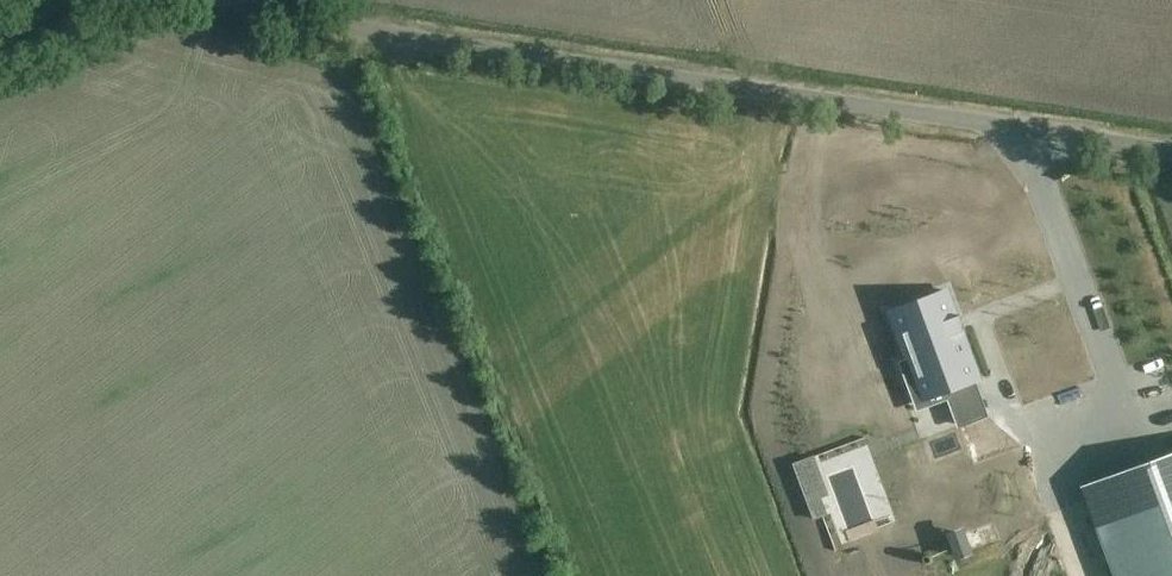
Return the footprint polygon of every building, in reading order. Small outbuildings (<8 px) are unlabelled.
[(900,363),(908,385),(916,383),(923,400),(947,391),(979,380),(946,290),(890,311),(908,360),(900,363)] [(1045,340),(1080,330),(1069,294),(1035,304),(1045,340)] [(1070,359),(1032,374),(1044,403),(1082,388),(1070,359)] [(961,409),(972,433),(992,424),(982,400),(961,409)] [(1114,575),(1171,575),(1171,453),(1081,486),(1114,575)]
